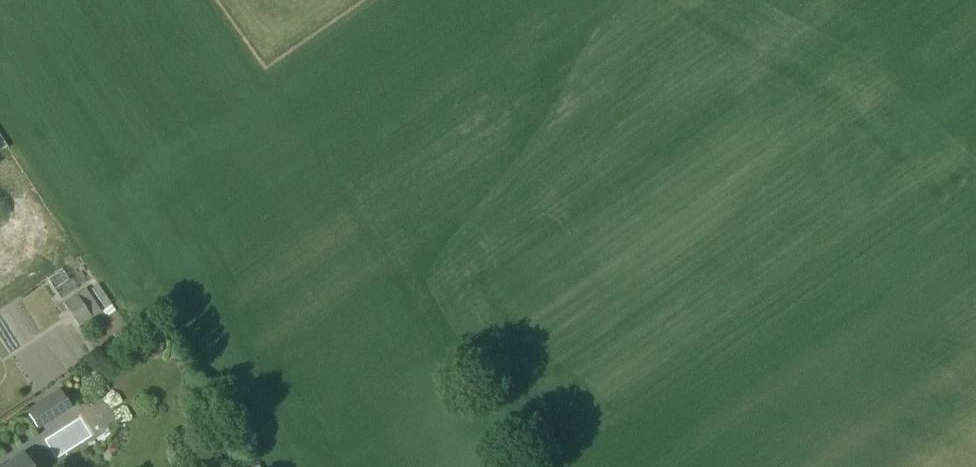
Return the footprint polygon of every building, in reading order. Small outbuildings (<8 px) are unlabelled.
[(64,300),(75,323),(109,307),(98,284),(64,300)] [(36,432),(71,410),(61,394),(26,416),(36,432)] [(21,454),(0,466),(30,466),(21,454)]
